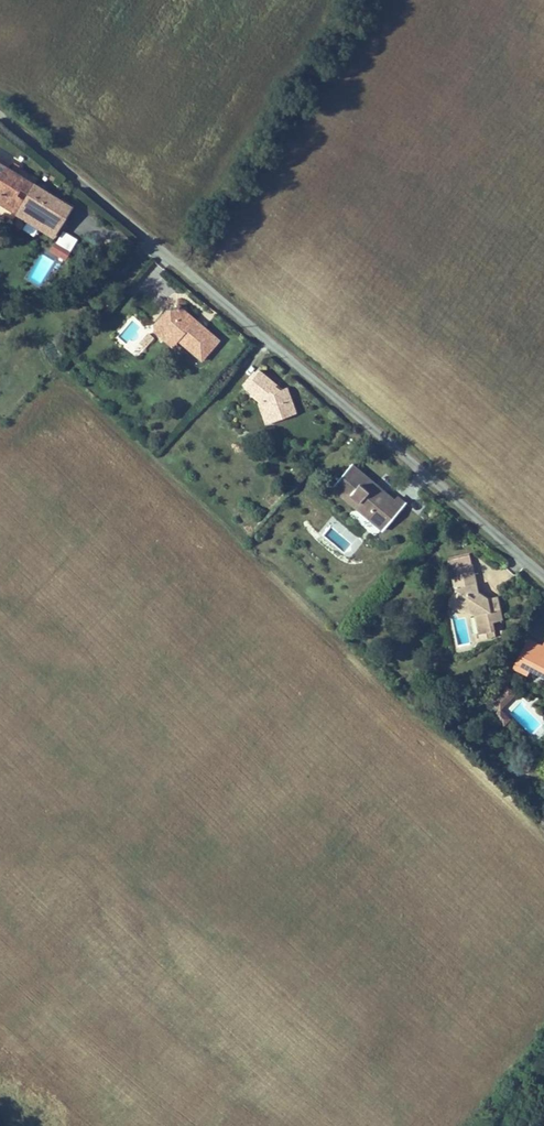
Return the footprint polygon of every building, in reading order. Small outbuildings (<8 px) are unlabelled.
[(12,212),(29,184),(34,176),(15,164),(11,171),(0,164),(0,205),(12,212)] [(71,209),(29,184),(12,212),(54,238),(71,209)] [(65,261),(72,250),(55,241),(48,252),(65,261)] [(203,363),(220,343),(202,327),(200,330),(194,326),(197,323),(179,308),(175,312),(168,313),(152,331),(164,342),(172,332),(181,340),(179,343),(203,363)] [(173,349),(179,343),(181,340),(172,332),(164,342),(173,349)] [(146,349),(154,339),(150,335),(141,345),(146,349)] [(260,372),(245,389),(261,402),(262,403),(264,401),(268,405),(275,423),(297,415),(287,390),(282,391),(280,392),(275,388),(277,387),(260,372)] [(267,426),(275,423),(268,405),(264,401),(262,403),(261,402),(259,405),(267,426)] [(396,501),(352,464),(330,490),(382,534),(408,504),(399,497),(396,501)] [(344,551),(351,544),(330,524),(323,532),(344,551)] [(476,573),(472,556),(450,560),(454,578),(476,573)] [(476,573),(454,578),(456,589),(461,613),(468,611),(476,616),(481,641),(496,638),(493,623),(504,620),(500,598),(489,601),(480,594),(476,573)] [(461,613),(456,589),(448,599),(450,607),(461,613)] [(542,646),(528,639),(512,671),(528,679),(530,674),(543,681),(543,643),(542,646)] [(492,704),(499,710),(514,694),(506,687),(492,704)] [(512,721),(499,710),(493,718),(505,729),(512,721)]
